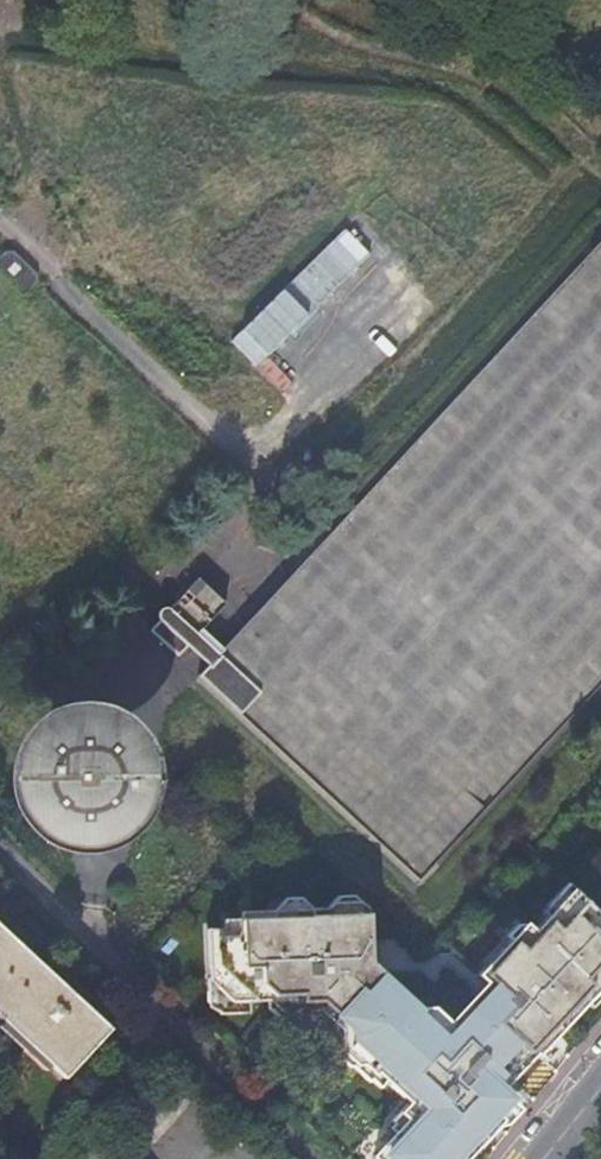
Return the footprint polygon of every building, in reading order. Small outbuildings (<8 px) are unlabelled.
[(591,245),(211,653),(189,633),(213,606),(187,582),(139,635),(165,659),(177,646),(199,666),(187,679),(411,882),(600,677),(600,253),(591,245)] [(158,778),(156,759),(149,741),(137,725),(122,713),(104,705),(85,701),(65,702),(47,708),(30,719),(17,733),(8,750),(3,769),(3,788),(8,807),(17,825),(31,839),(47,849),(66,855),(85,856),(105,853),(122,844),(137,832),(149,816),(156,798),(158,778)] [(600,852),(587,866),(600,880),(600,852)] [(545,910),(549,914),(558,906),(566,906),(570,910),(583,898),(570,885),(545,910)] [(328,899),(328,901),(348,901),(353,906),(365,906),(365,900),(353,888),(338,888),(328,899)] [(242,902),(242,910),(291,908),(296,902),(310,902),(310,898),(300,899),(300,889),(285,890),(273,902),(242,902)] [(600,983),(600,915),(583,898),(570,910),(566,906),(558,906),(549,914),(545,918),(519,946),(511,938),(478,973),(491,985),(453,1023),(446,1030),(420,1006),(423,1004),(378,960),(371,953),(370,932),(369,906),(365,906),(353,906),(348,901),(328,901),(310,902),(296,902),(291,908),(242,910),(220,910),(220,919),(203,920),(205,983),(217,983),(227,992),(242,992),(265,991),(280,991),(292,1002),(293,1002),(314,1002),(329,1015),(339,1026),(340,1035),(354,1048),(404,1095),(395,1105),(403,1112),(392,1124),(396,1128),(373,1153),(380,1158),(475,1158),(484,1150),(481,1148),(492,1135),(504,1124),(491,1113),(515,1086),(507,1077),(511,1073),(507,1069),(531,1044),(539,1052),(576,1014),(600,988),(600,985),(600,984),(600,983)] [(540,913),(517,927),(509,936),(511,938),(519,946),(545,918),(540,913)] [(33,1049),(67,1080),(112,1030),(0,927),(0,1019),(33,1049)] [(379,932),(370,932),(371,953),(378,960),(379,958),(379,932)] [(217,983),(205,983),(205,991),(218,1003),(242,1003),(242,992),(227,992),(217,983)] [(280,991),(265,991),(265,1003),(272,1010),(293,1010),(293,1002),(292,1002),(280,991)] [(433,1005),(423,1004),(420,1006),(446,1030),(453,1023),(433,1005)] [(339,1026),(329,1015),(330,1046),(343,1059),(354,1048),(340,1035),(339,1026)] [(507,1077),(515,1086),(520,1081),(511,1073),(507,1077)]
